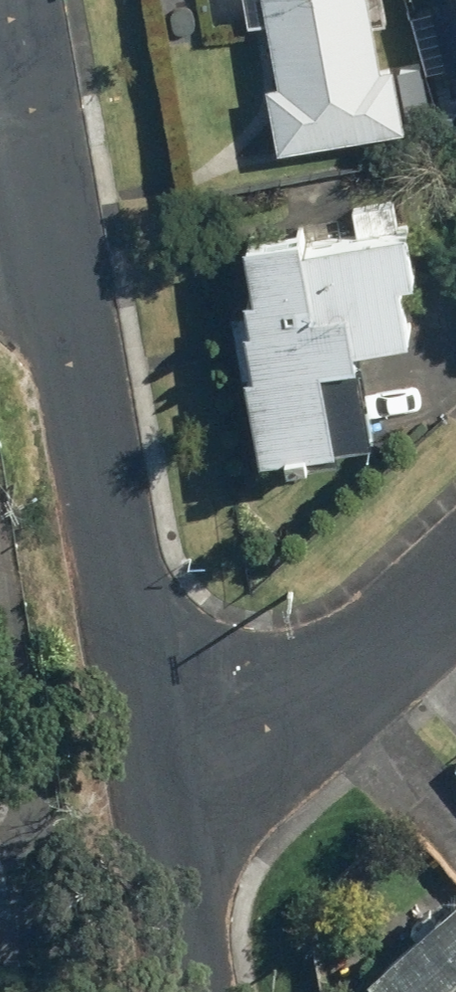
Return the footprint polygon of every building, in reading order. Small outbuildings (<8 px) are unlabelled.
[(291,146),(396,128),(374,0),(265,0),(291,146)] [(308,222),(249,231),(262,319),(252,320),(271,448),(380,432),(364,331),(431,321),(417,225),(311,241),(308,222)] [(405,991),(455,991),(455,904),(383,968),(405,991)]
